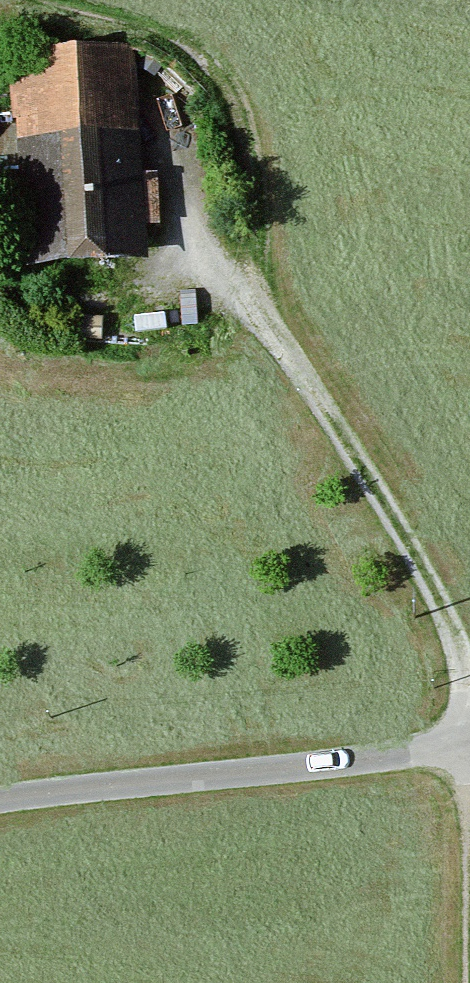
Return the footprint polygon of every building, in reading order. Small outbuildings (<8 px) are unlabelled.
[(28,281),(150,270),(130,47),(8,59),(28,281)]
